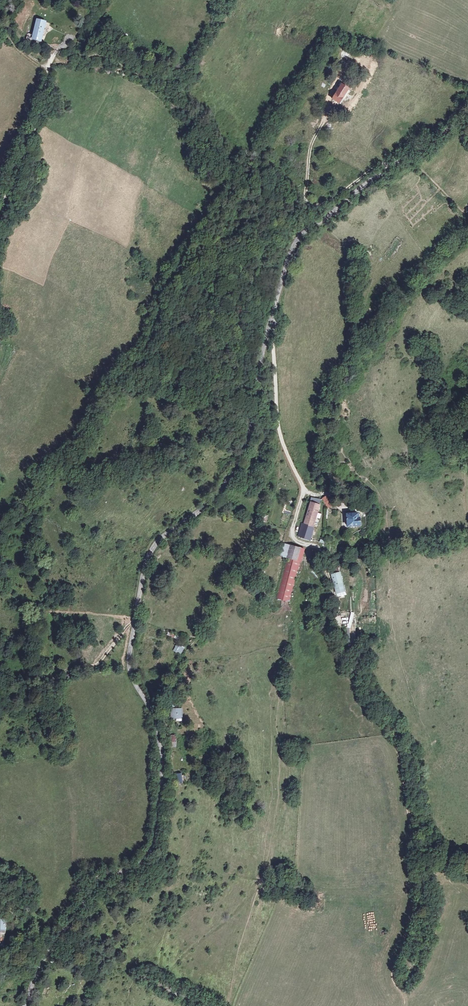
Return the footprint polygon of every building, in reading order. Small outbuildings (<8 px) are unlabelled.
[(31,39),(41,42),(47,21),(36,18),(31,39)] [(340,91),(337,89),(332,98),(341,103),(344,97),(346,97),(351,89),(343,85),(340,91)] [(328,507),(332,505),(327,496),(323,498),(328,507)] [(320,505),(310,503),(308,510),(304,524),(302,524),(299,536),(301,536),(310,539),(315,519),(318,511),(320,505)] [(357,514),(347,515),(348,526),(360,525),(360,518),(359,518),(357,519),(357,514)] [(287,558),(291,545),(284,543),(280,556),(287,558)] [(287,558),(301,561),(304,549),(291,545),(287,558)] [(277,598),(291,602),(301,561),(287,558),(277,598)] [(331,575),(339,573),(336,563),(329,565),(331,575)] [(339,573),(331,575),(337,593),(344,591),(341,577),(340,572),(339,573)] [(344,585),(343,586),(344,591),(337,593),(338,596),(346,594),(344,585)] [(173,651),(178,653),(181,648),(177,645),(173,651)] [(170,718),(182,718),(182,708),(170,708),(170,718)] [(442,907),(442,899),(433,898),(432,907),(442,907)]
